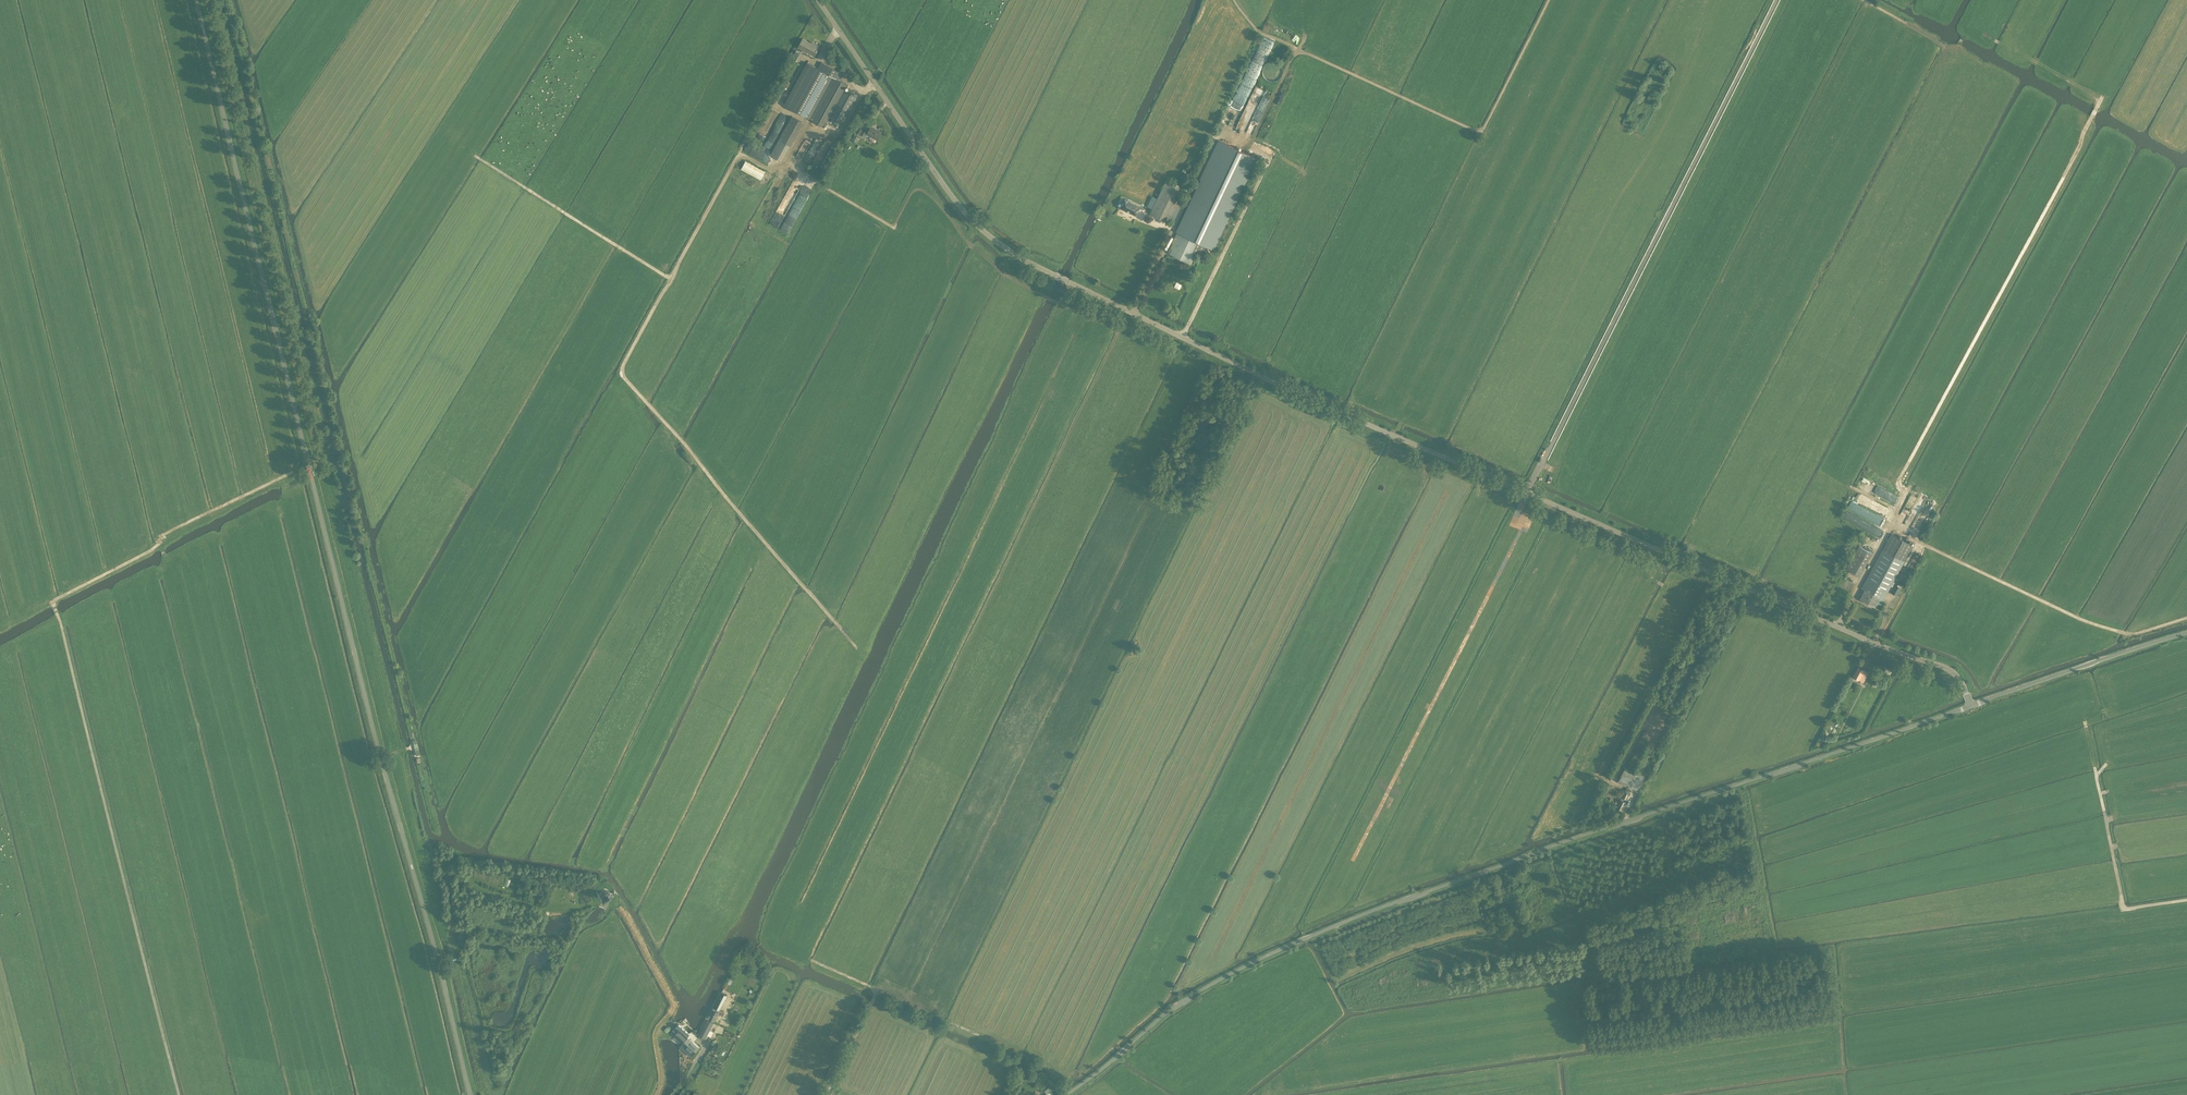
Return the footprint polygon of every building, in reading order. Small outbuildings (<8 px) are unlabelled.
[(803,39),(798,47),(814,56),(819,46),(814,43),(814,44),(803,39)] [(801,55),(795,52),(792,58),(797,61),(801,55)] [(1283,77),(1279,60),(1264,64),(1267,78),(1272,77),(1273,80),(1283,77)] [(808,63),(785,105),(824,127),(828,119),(841,126),(858,96),(844,89),(847,84),(840,80),(844,74),(823,63),(819,69),(808,63)] [(1227,112),(1223,127),(1233,129),(1236,117),(1230,115),(1230,113),(1227,112)] [(781,161),(802,122),(790,116),(769,154),(781,161)] [(772,147),(785,125),(778,121),(763,146),(768,149),(770,146),(772,147)] [(866,129),(862,135),(865,137),(867,134),(878,140),(882,132),(871,126),(869,130),(866,129)] [(804,139),(796,157),(802,159),(810,142),(804,139)] [(1256,158),(1221,141),(1202,180),(1206,182),(1204,186),(1200,184),(1183,219),(1181,217),(1176,226),(1179,228),(1172,243),(1174,244),(1170,253),(1190,263),(1194,254),(1196,255),(1199,255),(1201,255),(1202,255),(1203,254),(1204,253),(1205,251),(1205,250),(1206,249),(1205,247),(1205,246),(1204,245),(1203,244),(1212,249),(1256,158)] [(1164,220),(1180,185),(1166,179),(1150,213),(1164,220)] [(806,201),(811,190),(803,186),(800,193),(803,194),(800,199),(806,201)] [(1136,215),(1140,206),(1125,199),(1120,208),(1136,215)] [(1899,519),(1906,522),(1916,499),(1909,496),(1899,519)] [(1857,505),(1853,513),(1872,522),(1875,514),(1857,505)] [(1874,534),(1877,527),(1850,514),(1847,521),(1874,534)] [(1892,534),(1862,588),(1865,590),(1860,599),(1875,607),(1880,598),(1884,600),(1904,562),(1913,545),(1892,534)] [(1859,576),(1872,553),(1858,546),(1846,568),(1859,576)] [(1828,553),(1821,566),(1829,570),(1836,557),(1828,553)] [(1897,595),(1901,587),(1895,584),(1891,592),(1897,595)] [(1859,667),(1854,676),(1863,681),(1868,672),(1859,667)] [(1648,761),(1645,759),(1653,743),(1651,742),(1635,773),(1625,768),(1619,780),(1637,789),(1643,777),(1640,776),(1648,761)] [(1634,755),(1628,765),(1633,767),(1644,746),(1641,744),(1635,756),(1634,755)] [(1614,788),(1609,785),(1606,792),(1609,794),(1614,797),(1618,790),(1614,788)] [(1621,799),(1620,799),(1617,807),(1622,810),(1627,799),(1626,799),(1629,794),(1625,791),(1622,797),(1621,799)] [(600,896),(605,901),(611,895),(605,890),(600,896)] [(1491,899),(1495,910),(1501,908),(1498,897),(1491,899)] [(729,984),(730,984),(733,979),(729,977),(723,988),(724,988),(722,991),(724,992),(729,984)] [(721,992),(720,994),(715,1005),(715,1004),(708,1018),(715,1021),(719,1012),(716,1010),(717,1008),(720,1010),(727,995),(721,992)] [(699,1035),(705,1038),(713,1023),(707,1020),(699,1035)] [(679,1031),(675,1035),(682,1041),(684,1039),(685,1041),(680,1047),(685,1051),(687,1050),(692,1054),(699,1047),(696,1044),(689,1039),(688,1038),(686,1037),(689,1034),(687,1032),(686,1031),(679,1025),(676,1028),(679,1031)] [(1044,1094),(1045,1094),(1055,1094),(1049,1086),(1043,1090),(1046,1093),(1044,1094)]
